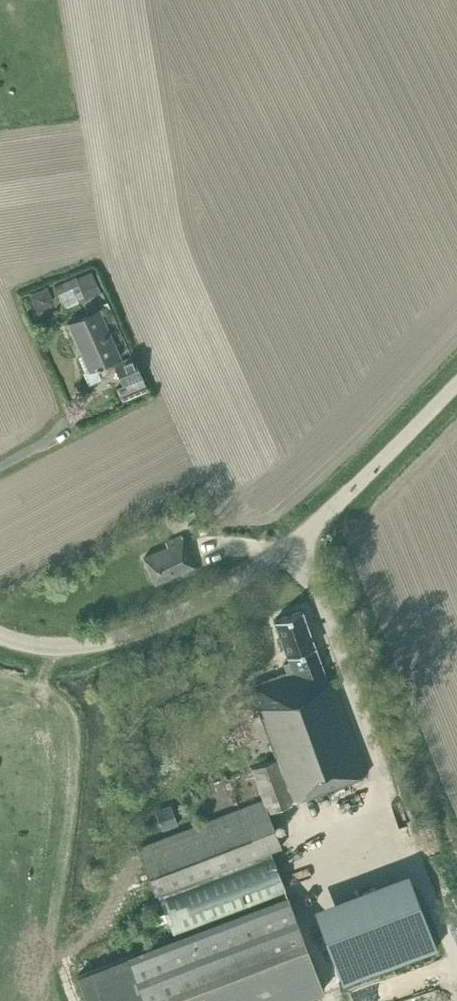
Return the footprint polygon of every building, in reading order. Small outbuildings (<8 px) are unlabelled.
[(63,308),(100,292),(91,270),(54,286),(63,308)] [(51,301),(45,288),(31,294),(37,307),(51,301)] [(76,341),(80,339),(86,353),(79,356),(85,371),(84,372),(89,383),(102,378),(97,367),(101,365),(100,364),(119,355),(99,309),(68,323),(76,341)] [(123,384),(141,376),(132,355),(114,363),(123,384)] [(141,376),(123,384),(116,387),(122,400),(147,388),(141,376)] [(146,525),(136,530),(140,538),(150,533),(146,525)] [(181,570),(183,575),(197,568),(181,534),(165,542),(167,546),(143,557),(155,582),(181,570)] [(157,892),(173,934),(286,891),(270,850),(281,846),(267,810),(367,773),(332,678),(326,680),(301,609),(274,619),(290,661),(284,663),(287,671),(249,685),(276,757),(252,767),(263,799),(137,846),(154,893),(157,892)] [(155,810),(163,829),(178,824),(170,804),(155,810)] [(320,925),(342,982),(436,946),(415,889),(320,925)] [(125,956),(76,975),(86,1000),(292,1000),(323,989),(304,939),(287,895),(125,956)]
